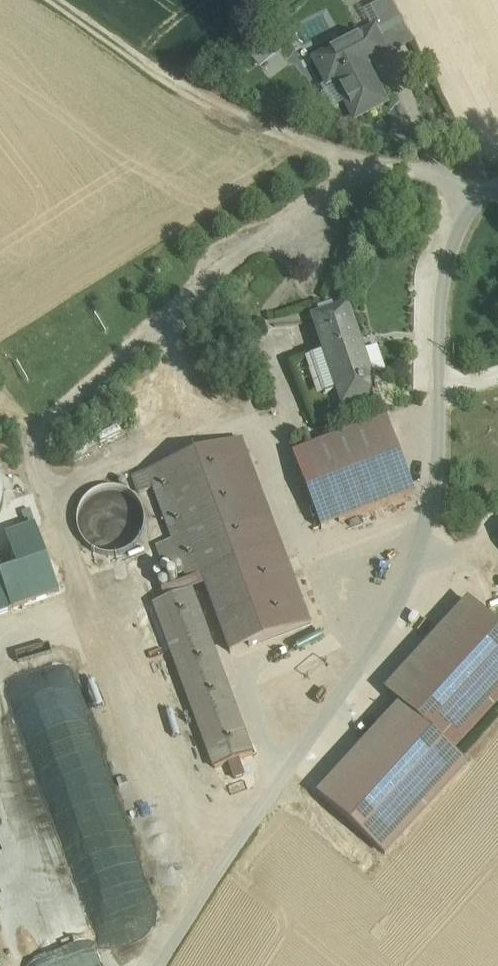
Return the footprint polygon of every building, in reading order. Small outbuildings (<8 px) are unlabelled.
[(389,1),(371,10),(380,28),(398,19),(389,1)] [(380,28),(375,31),(388,56),(389,58),(412,47),(398,19),(380,28)] [(375,31),(337,51),(340,56),(318,68),(328,87),(336,83),(355,122),(387,106),(366,67),(388,56),(375,31)] [(315,63),(318,68),(340,56),(337,51),(315,63)] [(380,394),(349,304),(311,317),(342,407),(380,394)] [(387,419),(293,455),(322,530),(416,494),(387,419)] [(242,440),(147,472),(172,541),(180,562),(187,581),(202,576),(282,546),(242,440)] [(143,535),(145,522),(143,509),(135,498),(124,490),(111,488),(98,491),(87,498),(79,510),(77,523),(80,536),(87,547),(98,554),(112,556),(125,554),(136,546),(143,535)] [(36,526),(6,537),(18,571),(48,560),(36,526)] [(172,541),(158,547),(166,567),(180,562),(172,541)] [(282,546),(202,576),(230,652),(311,622),(282,546)] [(0,577),(12,611),(60,594),(48,560),(18,571),(0,577)] [(253,755),(192,591),(154,605),(215,769),(253,755)] [(387,692),(402,705),(319,795),(385,855),(466,766),(451,753),(497,702),(497,630),(469,603),(387,692)] [(73,670),(6,694),(102,965),(152,965),(169,938),(73,670)]
